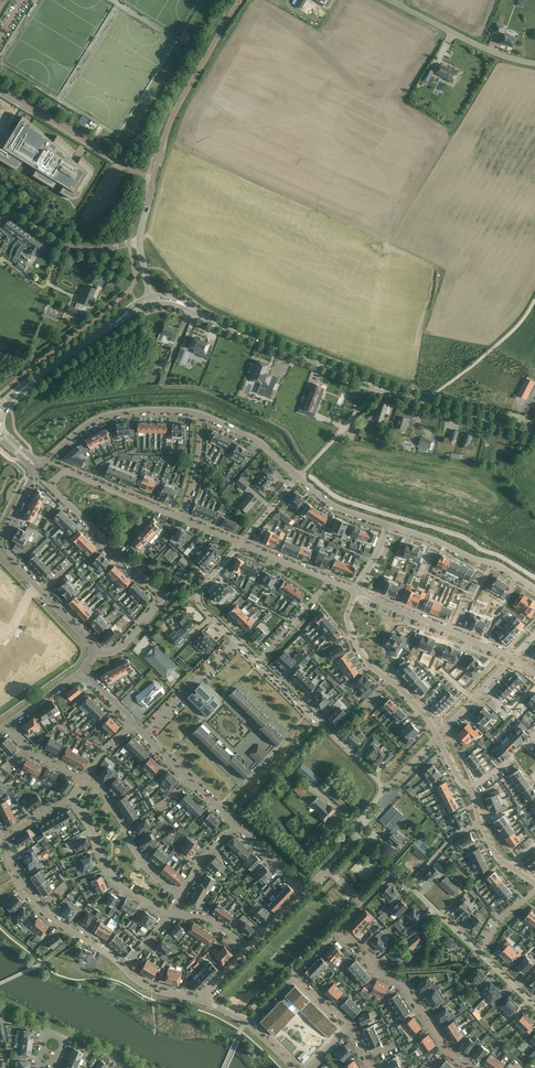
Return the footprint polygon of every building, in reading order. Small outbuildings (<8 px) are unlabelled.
[(301,8),(306,0),(297,0),(295,4),(301,8)] [(505,27),(497,24),(494,32),(502,35),(505,27)] [(509,35),(504,33),(501,43),(514,47),(517,38),(513,37),(513,35),(509,34),(509,35)] [(447,80),(453,82),(458,72),(453,69),(452,70),(441,64),(437,73),(448,79),(447,80)] [(429,80),(433,71),(429,69),(424,77),(429,80)] [(83,115),(78,123),(84,127),(89,119),(83,115)] [(23,116),(9,138),(6,136),(0,145),(0,160),(17,171),(24,161),(37,169),(33,175),(53,188),(58,181),(64,185),(60,192),(70,198),(71,199),(72,199),(74,200),(76,200),(77,199),(79,199),(80,198),(81,196),(82,195),(94,175),(94,174),(95,173),(95,171),(94,170),(94,169),(93,168),(92,167),(81,157),(77,164),(71,159),(76,152),(57,136),(53,142),(23,116)] [(8,220),(3,226),(5,227),(4,229),(6,231),(7,233),(8,234),(11,232),(15,225),(8,220)] [(8,236),(5,239),(5,240),(8,241),(11,236),(14,239),(16,236),(17,236),(19,238),(24,231),(15,225),(11,232),(8,234),(7,236),(8,236)] [(18,249),(15,257),(18,258),(19,259),(22,251),(25,248),(24,248),(32,237),(24,231),(19,238),(17,241),(22,244),(18,249)] [(32,237),(24,248),(25,248),(28,250),(27,250),(30,252),(34,255),(35,254),(37,251),(42,245),(32,237)] [(24,265),(18,261),(16,265),(25,272),(29,267),(25,263),(24,265)] [(107,281),(104,287),(112,290),(115,284),(107,281)] [(95,289),(87,286),(77,309),(69,305),(66,312),(82,319),(95,289)] [(174,329),(165,325),(162,332),(160,332),(157,340),(161,342),(165,334),(172,337),(174,329)] [(194,338),(191,347),(199,350),(198,354),(207,358),(210,350),(206,349),(208,344),(204,342),(204,341),(204,340),(200,339),(199,340),(194,338)] [(181,360),(185,350),(181,348),(177,359),(181,360)] [(255,374),(253,379),(255,380),(255,381),(256,381),(258,381),(258,382),(261,383),(260,386),(265,388),(262,395),(270,398),(272,392),(274,387),(278,377),(271,374),(271,375),(269,375),(269,374),(268,375),(267,374),(266,374),(264,373),(265,372),(268,365),(259,362),(256,368),(257,369),(255,373),(254,373),(254,374),(255,374)] [(162,375),(159,383),(164,385),(167,377),(166,377),(163,376),(162,375)] [(300,395),(304,383),(284,376),(280,388),(300,395)] [(526,378),(518,394),(526,399),(534,382),(526,378)] [(302,403),(298,412),(307,415),(308,411),(312,412),(317,398),(321,399),(323,393),(320,391),(322,386),(313,383),(312,385),(309,384),(306,390),(310,391),(305,404),(302,403)] [(388,405),(379,402),(374,417),(371,416),(370,416),(370,417),(368,417),(366,421),(378,425),(380,421),(382,422),(388,405)] [(409,419),(399,416),(395,428),(405,431),(409,419)] [(128,422),(122,423),(124,435),(124,438),(134,436),(133,429),(130,430),(129,422),(128,422)] [(124,435),(122,423),(116,424),(117,432),(113,432),(114,439),(118,438),(118,436),(124,435)] [(178,439),(178,424),(172,424),(172,432),(168,432),(168,439),(178,439)] [(180,424),(178,424),(178,439),(188,439),(188,432),(185,432),(185,425),(185,424),(183,424),(180,424)] [(365,426),(358,424),(355,433),(362,436),(365,426)] [(105,429),(100,432),(106,442),(111,439),(108,434),(110,433),(108,428),(106,430),(105,429)] [(445,437),(444,442),(454,445),(458,431),(453,429),(450,439),(446,438),(445,437)] [(215,445),(221,434),(213,430),(211,434),(213,435),(210,443),(215,445)] [(106,442),(100,432),(95,434),(100,443),(101,445),(106,442)] [(467,433),(462,448),(472,450),(474,446),(469,444),(471,435),(467,433)] [(100,443),(95,434),(90,437),(95,446),(95,445),(100,443)] [(226,436),(221,434),(215,445),(221,447),(226,436)] [(221,447),(218,452),(224,455),(226,450),(231,439),(226,436),(221,447)] [(95,446),(90,437),(85,440),(91,451),(96,448),(95,445),(95,446)] [(430,440),(421,438),(418,450),(427,452),(430,440)] [(66,459),(67,460),(70,461),(69,462),(73,464),(73,463),(77,465),(78,465),(79,465),(79,466),(79,465),(80,466),(83,467),(84,462),(83,461),(84,460),(78,458),(78,457),(76,457),(77,455),(78,456),(78,455),(81,452),(80,451),(81,450),(78,445),(76,448),(75,448),(71,452),(70,453),(70,452),(70,453),(68,455),(68,454),(68,455),(66,456),(66,459)] [(235,460),(243,448),(241,446),(241,447),(238,445),(237,445),(233,451),(230,449),(227,455),(235,460)] [(245,449),(243,448),(235,460),(244,466),(248,460),(245,458),(248,451),(245,449)] [(160,459),(158,459),(154,470),(159,472),(160,472),(163,463),(174,463),(175,464),(176,464),(177,462),(177,456),(174,455),(160,455),(160,459)] [(110,478),(116,466),(110,463),(105,476),(110,478)] [(266,473),(256,485),(264,492),(274,480),(269,475),(271,473),(273,474),(276,470),(268,463),(264,467),(268,471),(266,473)] [(121,468),(116,466),(110,478),(116,480),(121,468)] [(127,470),(121,468),(116,480),(119,482),(121,483),(121,482),(121,483),(127,470)] [(132,472),(127,470),(121,483),(127,485),(132,472)] [(138,475),(132,472),(127,485),(132,487),(133,487),(138,475)] [(145,490),(151,476),(142,472),(139,479),(142,480),(139,487),(140,487),(145,490)] [(249,483),(241,475),(235,483),(239,486),(237,489),(241,492),(249,483)] [(160,480),(151,476),(145,490),(151,492),(154,485),(157,487),(160,480)] [(166,498),(171,485),(162,481),(159,487),(163,489),(160,496),(163,497),(163,498),(166,498)] [(227,481),(219,491),(223,495),(232,485),(227,481)] [(181,489),(171,485),(166,498),(168,499),(171,501),(172,501),(175,494),(178,495),(181,489)] [(38,490),(34,497),(42,502),(45,503),(47,498),(45,497),(46,494),(42,492),(38,490)] [(257,498),(250,492),(239,505),(245,511),(250,505),(251,505),(257,498)] [(296,493),(293,497),(293,496),(291,499),(289,501),(293,505),(292,507),(298,512),(306,504),(303,501),(304,500),(302,498),(299,495),(298,495),(296,493)] [(34,497),(31,502),(40,507),(42,502),(34,497)] [(31,502),(29,507),(37,512),(40,513),(42,508),(40,507),(31,502)] [(197,514),(201,505),(196,503),(192,512),(197,514)] [(308,503),(300,515),(305,519),(307,516),(313,507),(308,503)] [(206,507),(201,505),(197,514),(202,517),(206,507)] [(29,507),(26,512),(37,518),(40,513),(37,512),(29,507)] [(211,510),(206,507),(202,517),(208,519),(211,510)] [(313,507),(307,516),(311,519),(317,510),(313,507)] [(56,524),(65,514),(61,510),(51,519),(56,524)] [(216,512),(211,510),(208,519),(213,521),(212,521),(213,521),(217,512),(216,512)] [(317,510),(311,519),(316,522),(322,513),(317,510)] [(280,511),(277,514),(283,519),(286,516),(280,511)] [(26,512),(23,518),(34,523),(37,518),(26,512)] [(236,528),(239,525),(237,524),(224,518),(221,517),(222,514),(219,512),(216,518),(220,520),(223,521),(221,525),(234,530),(236,527),(236,528)] [(322,513),(316,522),(322,526),(328,517),(322,513)] [(69,518),(65,514),(56,524),(60,528),(69,518)] [(74,522),(69,518),(60,528),(64,532),(74,522)] [(329,525),(326,531),(330,533),(330,532),(336,535),(337,532),(341,521),(335,518),(332,526),(329,525)] [(153,519),(147,525),(156,533),(160,529),(162,527),(156,522),(153,519)] [(341,521),(337,532),(343,534),(341,538),(345,539),(348,533),(344,531),(348,524),(341,521)] [(78,527),(74,522),(64,532),(69,536),(78,527)] [(156,533),(147,525),(144,529),(153,538),(156,533)] [(353,526),(350,536),(356,538),(359,529),(360,528),(353,526)] [(18,528),(15,534),(28,540),(33,531),(27,528),(25,531),(18,528)] [(184,531),(185,530),(181,529),(181,530),(178,528),(177,529),(178,529),(175,535),(172,534),(170,540),(169,540),(175,543),(176,541),(181,543),(181,542),(182,539),(183,539),(184,536),(185,536),(185,535),(184,535),(185,532),(185,531),(184,531)] [(264,528),(260,533),(265,535),(263,542),(269,544),(274,532),(268,529),(267,530),(264,529),(264,528)] [(153,538),(144,529),(140,534),(149,542),(153,538)] [(356,538),(355,540),(361,542),(365,530),(359,529),(356,538)] [(365,530),(361,542),(366,544),(370,532),(365,530)] [(74,545),(83,535),(79,531),(69,540),(74,545)] [(274,532),(269,544),(269,545),(269,544),(270,545),(270,546),(273,547),(273,546),(274,546),(275,547),(279,538),(282,539),(285,533),(281,531),(280,533),(274,531),(274,532)] [(370,532),(366,544),(374,546),(377,538),(375,537),(376,533),(370,531),(370,532)] [(28,540),(15,534),(15,535),(14,535),(13,538),(12,540),(16,542),(14,546),(23,550),(25,546),(28,540)] [(149,542),(140,534),(136,538),(145,546),(149,542)] [(88,539),(83,535),(74,545),(78,549),(80,547),(88,539)] [(145,546),(136,538),(132,542),(133,543),(130,546),(134,550),(137,546),(141,550),(145,546)] [(284,542),(281,550),(286,552),(290,543),(291,541),(285,538),(284,542)] [(56,540),(54,542),(57,544),(60,547),(63,544),(58,539),(56,540)] [(92,543),(88,539),(80,547),(84,551),(92,543)] [(84,551),(82,553),(87,557),(96,548),(92,543),(84,551)] [(210,543),(206,548),(208,549),(215,555),(219,551),(218,550),(219,549),(216,546),(215,547),(212,545),(210,543)] [(290,543),(286,552),(291,554),(295,545),(290,543)] [(402,550),(400,556),(409,560),(414,545),(410,544),(410,545),(407,544),(406,547),(405,551),(402,550)] [(295,545),(291,554),(297,556),(300,547),(295,545)] [(300,547),(297,556),(302,558),(306,547),(301,545),(300,547)] [(414,545),(409,560),(419,563),(422,556),(418,555),(419,551),(421,548),(418,547),(414,545)] [(315,558),(313,563),(316,564),(319,566),(325,552),(319,549),(320,548),(316,546),(314,553),(317,554),(315,558)] [(170,562),(178,553),(171,547),(163,555),(170,562)] [(306,547),(302,558),(307,561),(308,561),(312,550),(306,547)] [(199,549),(196,553),(198,556),(208,564),(211,560),(204,553),(202,551),(202,552),(199,549)] [(204,553),(211,560),(215,555),(208,549),(204,553)] [(325,552),(319,566),(323,567),(325,568),(329,559),(332,560),(335,554),(331,552),(331,554),(325,552)] [(95,568),(105,558),(100,553),(95,559),(93,556),(88,561),(95,568)] [(32,566),(39,559),(35,554),(35,555),(30,559),(28,561),(32,566)] [(437,565),(436,567),(442,570),(443,568),(443,567),(448,558),(442,555),(437,565)] [(188,562),(182,556),(177,562),(182,566),(173,576),(175,578),(173,580),(173,582),(177,585),(179,585),(180,583),(181,584),(190,574),(183,567),(188,562)] [(198,556),(195,560),(204,568),(208,564),(198,556)] [(110,563),(105,558),(95,568),(102,576),(107,570),(104,568),(110,563)] [(448,558),(443,567),(443,568),(447,569),(447,570),(452,560),(448,558)] [(43,563),(39,559),(32,566),(36,570),(43,563)] [(235,562),(232,567),(234,568),(233,572),(239,574),(240,572),(239,572),(244,562),(244,561),(238,559),(236,562),(235,562)] [(335,559),(331,569),(337,572),(342,562),(335,559)] [(452,560),(447,570),(451,572),(456,562),(452,560)] [(244,562),(239,572),(240,572),(245,574),(249,564),(244,562)] [(342,562),(337,572),(343,574),(347,564),(342,562)] [(456,562),(451,572),(455,574),(460,564),(456,562)] [(47,567),(43,563),(36,570),(40,574),(47,567)] [(352,566),(348,576),(354,579),(359,566),(353,563),(352,566)] [(249,564),(245,574),(250,576),(254,566),(249,564)] [(347,564),(343,574),(348,576),(352,566),(347,564)] [(460,564),(455,574),(456,574),(460,576),(464,566),(460,564)] [(112,576),(119,569),(114,565),(106,574),(110,578),(112,577),(112,576)] [(250,576),(249,578),(255,581),(258,573),(260,569),(254,566),(250,576)] [(464,566),(460,576),(464,578),(469,568),(468,568),(464,566)] [(47,567),(40,574),(44,578),(51,571),(47,567)] [(464,578),(462,580),(468,583),(469,581),(474,571),(469,568),(464,578)] [(123,573),(119,569),(112,576),(112,577),(116,580),(123,573)] [(258,578),(255,584),(259,586),(259,585),(265,588),(271,576),(266,572),(262,580),(258,578)] [(127,577),(123,573),(116,580),(114,582),(118,586),(127,577)] [(271,576),(265,588),(270,591),(270,592),(273,594),(276,588),(273,586),(277,579),(271,576)] [(62,594),(73,584),(66,577),(61,582),(63,584),(58,589),(62,594)] [(131,581),(127,577),(118,586),(122,590),(131,581)] [(386,577),(383,583),(386,585),(383,592),(390,595),(389,595),(395,581),(386,577)] [(490,582),(486,589),(489,591),(490,590),(495,593),(503,581),(498,578),(497,577),(493,584),(490,582)] [(282,583),(276,592),(282,596),(283,593),(289,584),(284,581),(285,581),(284,580),(282,583)] [(395,581),(389,595),(390,595),(395,597),(396,597),(399,589),(402,591),(404,588),(405,584),(401,583),(401,584),(395,581)] [(503,581),(495,593),(504,599),(508,593),(505,591),(509,585),(503,581)] [(132,593),(139,586),(135,582),(127,589),(132,593)] [(80,591),(73,584),(62,594),(67,599),(72,594),(75,596),(80,591)] [(222,584),(211,595),(218,602),(228,591),(231,593),(234,590),(229,585),(226,588),(222,584)] [(289,584),(283,593),(288,596),(294,587),(289,584)] [(408,592),(404,601),(411,604),(411,603),(415,592),(410,590),(411,586),(407,585),(405,591),(408,592)] [(143,590),(139,586),(132,593),(136,597),(143,590)] [(294,587),(288,596),(292,599),(293,600),(299,591),(294,587)] [(147,594),(143,590),(136,597),(140,601),(147,594)] [(415,592),(411,603),(411,604),(417,606),(421,598),(424,599),(427,593),(423,591),(422,593),(416,590),(415,592)] [(292,599),(291,602),(297,605),(304,594),(299,591),(293,600),(292,599)] [(151,598),(147,594),(140,601),(144,605),(151,598)] [(517,599),(514,605),(517,607),(518,605),(524,608),(524,609),(530,599),(530,598),(527,597),(524,595),(520,601),(517,599)] [(73,608),(80,601),(76,597),(69,604),(73,608)] [(430,597),(425,609),(425,610),(425,609),(430,612),(434,602),(435,599),(430,597)] [(523,609),(529,612),(528,615),(531,617),(534,611),(532,609),(534,604),(534,601),(530,598),(530,599),(524,609),(524,608),(523,609)] [(434,602),(430,612),(435,613),(439,604),(440,601),(435,599),(434,602)] [(83,605),(80,601),(73,608),(77,612),(84,605),(83,605)] [(439,604),(435,613),(439,615),(443,605),(443,606),(444,603),(440,601),(439,604)] [(85,603),(83,605),(84,605),(77,612),(80,616),(89,608),(85,603)] [(237,605),(229,613),(229,614),(233,618),(241,610),(237,606),(237,605)] [(443,605),(439,615),(443,617),(447,607),(443,606),(443,605)] [(443,617),(449,620),(453,610),(454,607),(448,605),(447,607),(443,617)] [(93,612),(89,608),(80,616),(83,619),(84,620),(85,620),(93,612)] [(241,610),(233,618),(238,622),(245,614),(247,611),(243,608),(241,610)] [(5,622),(10,613),(5,610),(0,619),(0,620),(5,622)] [(94,628),(105,618),(98,611),(93,615),(95,618),(90,623),(94,628)] [(322,612),(312,620),(316,625),(325,617),(326,618),(326,617),(322,612)] [(472,613),(469,620),(473,621),(470,628),(469,628),(476,631),(481,619),(480,619),(475,617),(476,614),(472,613)] [(245,614),(238,622),(242,626),(249,618),(245,614)] [(121,620),(125,624),(130,619),(125,615),(121,620)] [(183,626),(176,633),(181,638),(188,631),(188,632),(188,631),(195,625),(190,619),(188,621),(183,616),(178,621),(177,620),(176,620),(183,626)] [(249,618),(242,626),(246,630),(256,620),(251,616),(249,618)] [(325,617),(316,625),(320,630),(322,628),(329,622),(326,618),(325,617)] [(481,619),(476,631),(482,633),(485,627),(488,628),(491,621),(487,620),(481,617),(480,619),(481,619)] [(513,622),(521,629),(524,625),(525,625),(517,617),(517,618),(513,622)] [(112,625),(105,618),(94,628),(99,633),(104,627),(107,630),(112,625)] [(511,620),(508,623),(517,632),(520,629),(521,629),(513,622),(511,620)] [(251,637),(257,643),(266,634),(260,628),(263,625),(260,622),(254,628),(257,631),(251,637)] [(329,622),(322,628),(325,632),(333,626),(329,622)] [(508,623),(504,627),(506,629),(506,628),(514,636),(517,632),(508,623)] [(325,632),(323,634),(325,636),(327,638),(336,630),(333,626),(325,632)] [(503,632),(511,639),(514,636),(506,628),(506,629),(503,632)] [(116,634),(111,629),(101,639),(106,644),(113,638),(114,639),(114,638),(117,642),(123,635),(120,631),(116,634)] [(336,630),(327,638),(331,643),(341,635),(337,629),(336,630)] [(181,638),(176,633),(174,630),(169,635),(179,646),(184,641),(181,638)] [(502,630),(497,634),(499,636),(507,644),(511,639),(503,632),(502,630)] [(197,643),(194,645),(201,653),(204,650),(206,652),(215,644),(203,632),(194,641),(197,643)] [(394,633),(390,639),(402,647),(406,642),(408,638),(402,634),(400,637),(394,634),(394,633)] [(417,641),(415,647),(424,651),(430,637),(426,636),(423,635),(422,639),(421,642),(417,641)] [(430,637),(424,651),(434,655),(436,649),(433,647),(436,640),(433,639),(434,639),(430,637)] [(30,639),(24,649),(29,652),(31,647),(37,651),(41,644),(30,639)] [(390,639),(386,645),(387,645),(392,649),(390,652),(396,656),(399,652),(402,647),(390,639)] [(328,646),(322,649),(325,653),(326,656),(329,654),(332,659),(344,652),(343,651),(344,650),(342,646),(341,646),(340,645),(334,649),(331,645),(328,646)] [(441,650),(438,657),(448,661),(449,659),(453,647),(450,646),(447,645),(444,652),(441,650)] [(164,654),(162,653),(155,646),(144,657),(151,664),(152,663),(153,665),(154,667),(156,668),(157,669),(157,670),(159,671),(166,678),(177,667),(170,660),(169,661),(168,659),(167,658),(167,657),(165,656),(164,654)] [(18,647),(12,658),(17,660),(19,656),(25,659),(28,653),(18,647)] [(453,647),(449,659),(455,661),(454,663),(457,665),(460,658),(457,657),(460,650),(459,650),(457,649),(453,647)] [(304,651),(302,654),(296,660),(297,661),(299,664),(308,655),(304,651)] [(284,652),(275,661),(286,672),(295,662),(284,652)] [(345,653),(334,661),(337,666),(349,658),(345,653)] [(0,666),(5,669),(7,665),(13,668),(16,661),(6,656),(0,666)] [(465,659),(460,664),(468,671),(478,660),(473,656),(468,661),(465,659)] [(177,662),(185,669),(188,666),(180,658),(177,662)] [(349,658),(337,666),(340,670),(352,663),(349,658)] [(127,660),(122,663),(128,674),(134,671),(127,660)] [(478,660),(468,671),(475,678),(480,673),(477,671),(483,665),(478,660)] [(128,674),(122,663),(117,666),(124,677),(128,674)] [(352,663),(340,670),(344,675),(355,668),(352,663)] [(411,663),(401,672),(405,677),(413,669),(413,670),(415,668),(411,663)] [(124,677),(117,666),(113,669),(119,680),(124,677)] [(292,675),(290,677),(291,677),(295,681),(303,673),(303,674),(305,672),(300,667),(292,675)] [(355,668),(344,675),(347,680),(358,673),(355,668)] [(119,680),(113,669),(108,672),(114,682),(119,680)] [(413,669),(405,677),(408,680),(416,673),(413,670),(413,669)] [(114,682),(108,672),(100,676),(102,680),(105,678),(109,685),(114,682)] [(303,673),(295,681),(299,685),(307,677),(303,674),(303,673)] [(416,673),(408,680),(411,683),(412,683),(419,677),(420,676),(419,676),(416,673)] [(516,673),(512,676),(519,683),(523,680),(516,673)] [(354,679),(349,684),(352,687),(353,685),(358,690),(360,688),(368,679),(366,676),(365,677),(363,675),(357,681),(354,679)] [(511,677),(509,680),(516,686),(519,683),(512,676),(511,677)] [(307,677),(299,685),(303,689),(311,681),(307,677)] [(411,683),(411,684),(414,687),(422,680),(419,677),(412,683),(411,683)] [(414,687),(417,691),(418,691),(417,691),(427,682),(424,678),(422,680),(414,687)] [(311,681),(303,689),(308,693),(308,694),(315,686),(317,684),(313,679),(311,681)] [(368,679),(360,688),(364,692),(361,695),(364,698),(369,693),(366,691),(373,684),(371,682),(371,681),(368,679)] [(509,680),(506,683),(513,690),(516,686),(509,680)] [(135,696),(137,703),(142,704),(144,704),(144,706),(144,707),(146,708),(148,706),(148,705),(156,699),(161,696),(165,693),(164,690),(163,690),(162,687),(163,686),(154,681),(152,683),(141,692),(135,696)] [(427,682),(417,691),(418,691),(421,695),(431,686),(427,682)] [(505,684),(503,686),(510,693),(512,691),(513,690),(506,683),(505,684)] [(200,684),(186,698),(198,709),(206,717),(220,703),(212,695),(200,684)] [(71,700),(81,692),(76,686),(66,694),(65,693),(62,696),(65,700),(69,697),(71,700)] [(318,694),(312,700),(316,705),(327,694),(322,690),(323,689),(320,686),(315,691),(318,694)] [(502,687),(499,690),(506,696),(510,693),(503,686),(502,687)] [(228,696),(237,704),(245,696),(243,694),(242,695),(238,691),(239,690),(237,688),(228,696)] [(498,691),(496,693),(503,700),(506,696),(499,690),(498,691)] [(448,691),(445,694),(452,701),(455,698),(456,698),(448,691)] [(327,694),(316,705),(321,709),(327,703),(330,706),(335,701),(332,698),(331,699),(327,694)] [(445,694),(441,698),(449,704),(452,701),(445,694)] [(522,702),(525,705),(526,703),(531,708),(534,704),(534,694),(531,698),(528,695),(526,698),(522,702)] [(245,712),(253,703),(253,704),(251,702),(250,703),(246,699),(247,698),(245,696),(237,704),(245,712),(244,712),(245,712)] [(81,704),(79,707),(83,711),(85,708),(92,701),(88,697),(81,704)] [(438,701),(446,708),(445,708),(449,704),(441,698),(438,701)] [(390,699),(382,706),(387,711),(394,703),(390,699)] [(335,711),(329,717),(335,722),(345,712),(339,707),(342,705),(337,700),(335,702),(331,707),(334,710),(335,711)] [(53,701),(47,705),(53,713),(59,710),(53,701)] [(85,708),(83,711),(87,715),(89,712),(97,705),(92,701),(85,708)] [(438,701),(435,704),(442,711),(445,708),(446,708),(438,701)] [(253,703),(245,712),(245,713),(245,712),(253,720),(261,712),(259,709),(258,710),(254,707),(255,706),(253,704),(253,703)] [(387,711),(386,712),(390,716),(398,707),(394,703),(387,711)] [(432,707),(432,708),(439,715),(439,714),(442,711),(435,704),(432,707)] [(47,705),(43,708),(49,717),(50,719),(55,716),(53,713),(47,705)] [(97,705),(89,712),(93,716),(101,709),(97,705)] [(398,707),(390,716),(394,720),(402,711),(398,707)] [(484,707),(479,713),(490,723),(494,718),(496,719),(498,717),(493,712),(491,714),(484,708),(484,707)] [(43,708),(38,712),(44,720),(49,717),(43,708)] [(513,708),(511,710),(514,713),(513,714),(519,720),(522,717),(513,708)] [(93,716),(91,719),(95,723),(97,720),(98,720),(105,713),(101,709),(93,716)] [(402,711),(394,720),(398,724),(407,715),(406,715),(402,711)] [(261,712),(253,720),(261,728),(267,722),(270,720),(267,717),(266,718),(262,715),(263,714),(261,712)] [(475,717),(481,724),(479,727),(484,731),(487,729),(485,727),(490,723),(479,713),(475,717)] [(33,717),(28,721),(34,731),(40,727),(33,717)] [(109,717),(107,720),(105,717),(97,725),(104,732),(114,722),(109,717)] [(34,731),(28,721),(22,725),(29,735),(34,731)] [(119,727),(114,722),(104,732),(109,737),(119,727)] [(258,730),(267,738),(275,730),(273,728),(272,729),(268,725),(269,724),(267,722),(261,728),(258,730)] [(402,725),(397,730),(399,733),(400,732),(404,737),(405,736),(415,727),(411,722),(404,728),(402,725)] [(518,725),(514,730),(516,732),(524,739),(523,739),(524,739),(528,735),(524,730),(526,727),(521,722),(518,725)] [(468,724),(463,729),(474,739),(478,735),(480,736),(483,733),(477,728),(475,731),(468,724)] [(200,742),(208,734),(200,726),(192,734),(194,736),(195,735),(199,739),(198,740),(200,742)] [(415,727),(405,736),(409,740),(407,742),(410,745),(415,740),(413,737),(419,732),(415,727)] [(463,729),(459,734),(464,739),(461,742),(467,747),(474,739),(463,729)] [(275,730),(267,738),(275,746),(283,738),(281,735),(280,736),(276,733),(277,732),(275,730)] [(352,730),(348,734),(350,737),(348,739),(355,746),(358,744),(361,747),(368,739),(361,732),(357,736),(353,733),(354,732),(352,730)] [(513,735),(520,742),(523,739),(524,739),(516,732),(513,735)] [(511,733),(507,737),(509,739),(510,738),(517,746),(517,745),(520,742),(513,735),(511,733)] [(216,741),(208,734),(200,742),(202,744),(203,743),(207,747),(206,748),(208,750),(217,741),(216,741)] [(371,759),(381,749),(375,743),(378,740),(374,736),(369,741),(367,743),(370,746),(364,753),(371,759)] [(45,748),(51,751),(56,741),(50,737),(45,748)] [(125,745),(123,747),(127,751),(129,749),(137,742),(132,737),(125,745)] [(2,738),(0,739),(0,748),(3,751),(12,742),(7,738),(4,740),(2,738)] [(509,739),(506,742),(514,749),(517,746),(510,738),(509,739)] [(62,744),(56,741),(51,751),(57,754),(62,744)] [(216,758),(225,749),(217,742),(217,741),(208,750),(211,752),(212,751),(215,755),(214,756),(216,758)] [(16,747),(12,742),(3,751),(7,756),(16,747)] [(137,742),(129,749),(133,753),(141,745),(137,742)] [(503,745),(511,752),(514,749),(506,742),(503,745)] [(501,743),(498,746),(500,748),(508,756),(508,755),(511,752),(503,745),(501,743)] [(268,754),(259,744),(249,754),(259,763),(268,754)] [(141,745),(133,753),(137,757),(145,749),(141,745)] [(494,751),(491,754),(496,759),(499,756),(503,760),(508,756),(508,755),(508,756),(500,748),(498,746),(494,751)] [(67,760),(72,751),(67,748),(62,757),(67,760)] [(145,749),(137,757),(142,761),(145,758),(149,754),(145,749)] [(232,757),(225,749),(216,758),(219,760),(220,759),(223,762),(222,764),(225,766),(227,764),(227,763),(233,757),(232,757)] [(386,755),(381,749),(371,759),(378,766),(384,760),(387,762),(394,755),(390,751),(386,755)] [(77,754),(72,751),(67,760),(72,763),(77,754)] [(474,752),(466,758),(469,762),(477,756),(474,752)] [(77,765),(82,756),(77,754),(72,763),(77,765)] [(235,771),(243,763),(235,755),(232,757),(233,757),(227,763),(227,764),(229,765),(230,764),(234,768),(233,769),(235,771)] [(82,756),(77,765),(82,768),(87,759),(82,756)] [(477,756),(469,762),(471,766),(479,760),(477,756)] [(142,761),(137,766),(140,769),(142,767),(147,771),(155,762),(150,758),(147,761),(145,758),(142,761)] [(22,768),(21,770),(26,773),(27,771),(32,762),(26,759),(22,768)] [(479,760),(471,766),(474,769),(473,770),(482,764),(482,763),(482,764),(479,760)] [(32,762),(27,771),(32,774),(37,764),(32,762)] [(147,771),(145,773),(152,780),(159,773),(157,770),(160,767),(155,762),(147,771)] [(243,763),(235,771),(237,773),(238,772),(242,776),(241,777),(243,779),(251,771),(243,763)] [(319,778),(303,763),(297,770),(313,784),(319,778)] [(32,774),(31,776),(36,779),(38,776),(40,772),(42,767),(37,764),(32,774)] [(482,764),(473,770),(474,770),(477,773),(485,767),(482,764)] [(425,767),(420,771),(426,779),(438,770),(436,768),(434,765),(433,765),(428,769),(425,767)] [(100,776),(99,777),(102,781),(103,780),(104,781),(109,775),(111,778),(113,776),(115,774),(117,772),(114,770),(112,772),(107,767),(106,768),(105,767),(102,771),(103,771),(99,776),(100,776)] [(485,767),(477,773),(479,777),(479,778),(488,771),(487,771),(485,767)] [(38,776),(36,779),(39,780),(40,781),(45,784),(52,771),(47,768),(43,774),(40,772),(38,776)] [(511,775),(509,777),(512,782),(523,774),(519,769),(511,775)] [(438,770),(426,779),(432,787),(438,782),(436,780),(442,775),(441,775),(439,772),(438,770)] [(52,771),(45,784),(51,787),(55,788),(58,781),(55,780),(58,774),(52,771)] [(158,782),(162,786),(172,775),(168,771),(159,780),(156,778),(150,784),(153,786),(158,782)] [(523,774),(512,782),(515,786),(526,778),(523,774)] [(177,780),(172,775),(162,786),(166,791),(162,795),(165,798),(171,792),(168,790),(177,780)] [(118,776),(108,787),(112,792),(121,783),(123,781),(118,776)] [(526,778),(515,786),(518,789),(528,782),(526,778)] [(55,790),(54,792),(57,794),(58,792),(60,790),(65,794),(70,787),(71,788),(74,783),(68,779),(68,781),(66,780),(62,785),(59,783),(55,790)] [(446,782),(435,787),(437,793),(440,791),(448,787),(446,782)] [(528,782),(518,789),(520,793),(523,792),(522,792),(531,786),(528,782)] [(121,783),(112,792),(117,796),(121,792),(124,795),(131,788),(128,785),(125,787),(121,783)] [(300,783),(293,789),(301,796),(307,790),(300,783)] [(0,786),(0,794),(5,791),(6,793),(7,796),(14,793),(13,789),(9,791),(4,784),(0,786)] [(531,786),(522,792),(523,792),(525,795),(534,789),(533,789),(531,786)] [(448,787),(440,791),(442,796),(451,792),(448,787)] [(523,797),(527,802),(529,801),(534,796),(534,791),(534,789),(533,789),(534,789),(525,795),(523,797)] [(490,797),(486,798),(487,801),(488,805),(502,799),(500,794),(500,793),(498,790),(492,792),(493,796),(490,797)] [(451,792),(442,796),(442,797),(444,801),(445,801),(453,797),(451,792)] [(187,794),(180,801),(184,806),(191,798),(187,794)] [(42,802),(37,795),(27,801),(25,798),(21,801),(25,807),(28,804),(32,809),(35,807),(39,805),(39,804),(42,802)] [(125,796),(116,802),(120,807),(128,801),(125,796)] [(328,806),(318,796),(310,804),(313,807),(314,807),(320,813),(318,815),(324,821),(335,809),(330,804),(328,806)] [(444,801),(442,802),(445,808),(447,807),(447,806),(456,802),(453,797),(445,801),(444,801)] [(183,807),(183,809),(183,810),(184,811),(185,811),(186,811),(188,809),(195,802),(191,798),(184,806),(183,807)] [(502,799),(488,805),(490,809),(490,808),(491,811),(495,810),(500,808),(501,811),(508,808),(506,805),(505,805),(502,799)] [(9,806),(6,800),(0,803),(0,810),(9,806)] [(128,801),(120,807),(123,812),(132,806),(134,805),(131,800),(128,801)] [(188,809),(186,812),(190,816),(192,813),(199,806),(195,802),(188,809)] [(445,808),(443,808),(446,814),(450,812),(454,809),(458,807),(456,802),(447,806),(447,807),(445,808)] [(393,805),(380,820),(387,826),(391,822),(394,825),(395,824),(399,827),(405,820),(404,815),(403,815),(393,806),(393,805)] [(9,806),(0,810),(0,812),(2,816),(11,811),(9,806)] [(132,806),(123,812),(126,817),(135,811),(132,806)] [(199,806),(192,813),(197,818),(204,810),(199,806)] [(65,812),(70,822),(76,819),(70,809),(65,812)] [(14,816),(11,811),(2,816),(4,821),(14,816)] [(135,811),(126,817),(129,822),(138,816),(135,811)] [(66,825),(70,822),(65,812),(60,815),(66,825)] [(452,825),(454,823),(457,828),(465,824),(459,812),(449,818),(452,825)] [(205,828),(216,816),(213,813),(212,814),(210,813),(207,816),(204,814),(199,819),(201,822),(200,823),(205,828)] [(162,814),(157,817),(160,821),(157,823),(159,827),(163,825),(165,829),(169,826),(162,814)] [(505,814),(494,822),(495,822),(498,826),(498,827),(509,819),(505,814)] [(16,815),(14,816),(4,821),(7,826),(19,820),(16,815)] [(61,828),(66,825),(60,815),(55,818),(61,828)] [(220,820),(216,816),(205,828),(210,832),(211,831),(213,834),(219,828),(216,825),(220,822),(219,820),(220,820)] [(55,818),(50,821),(56,831),(61,828),(55,818)] [(150,822),(147,818),(140,823),(139,822),(135,825),(136,826),(135,827),(135,828),(134,828),(137,832),(138,832),(139,832),(147,827),(149,830),(156,825),(153,820),(150,822)] [(498,826),(498,827),(501,831),(501,830),(509,824),(510,824),(512,823),(509,819),(498,827),(498,826)] [(45,824),(51,833),(56,831),(50,821),(45,824)] [(366,828),(374,832),(376,827),(368,823),(366,828)] [(46,837),(51,833),(45,824),(40,827),(46,837)] [(509,824),(501,830),(501,831),(504,834),(512,828),(510,824),(509,824)] [(390,831),(386,836),(388,838),(396,846),(402,839),(405,836),(398,831),(394,827),(390,831)] [(512,828),(504,834),(506,838),(514,832),(515,832),(512,828)] [(33,839),(28,832),(17,841),(21,846),(26,842),(26,843),(33,839)] [(506,838),(506,839),(509,842),(517,836),(514,832),(506,838)] [(142,838),(138,841),(141,847),(142,846),(143,847),(149,843),(152,848),(156,844),(158,842),(152,833),(143,839),(142,838)] [(460,844),(457,846),(461,853),(469,849),(467,845),(471,844),(470,843),(475,841),(475,842),(471,833),(470,833),(458,839),(460,844)] [(517,836),(509,842),(512,847),(523,840),(519,834),(517,836)] [(234,836),(227,844),(231,848),(239,841),(234,836)] [(86,839),(86,838),(74,843),(72,840),(65,843),(67,848),(73,846),(74,850),(79,849),(79,850),(83,848),(83,847),(88,845),(88,844),(89,843),(87,839),(86,839)] [(187,838),(183,843),(195,851),(199,846),(189,839),(187,838)] [(435,851),(438,847),(431,840),(427,844),(435,851)] [(239,841),(231,848),(235,852),(243,844),(239,841)] [(192,857),(195,851),(183,843),(179,849),(192,857)] [(235,852),(233,854),(237,858),(239,856),(247,848),(243,844),(235,852)] [(155,851),(150,858),(155,862),(164,850),(159,846),(157,849),(155,851)] [(22,858),(26,864),(38,856),(32,847),(26,851),(28,854),(22,858)] [(247,848),(239,856),(243,860),(251,852),(247,848)] [(479,849),(478,848),(469,853),(470,853),(472,858),(481,854),(478,849),(479,849)] [(164,850),(155,862),(160,866),(164,861),(167,863),(172,857),(169,855),(164,850)] [(82,852),(72,856),(73,860),(77,858),(79,865),(92,860),(90,854),(83,856),(82,852)] [(483,859),(481,854),(472,858),(474,863),(483,859)] [(38,856),(26,864),(30,870),(36,866),(38,869),(44,865),(38,856)] [(216,856),(211,861),(219,869),(224,864),(216,856)] [(260,860),(256,856),(251,860),(251,859),(245,865),(251,870),(260,860)] [(486,864),(483,859),(474,863),(477,868),(486,864)] [(92,860),(79,865),(82,875),(89,873),(88,869),(94,867),(92,860)] [(211,861),(206,866),(214,874),(215,875),(220,870),(219,869),(211,861)] [(160,872),(165,876),(171,867),(167,863),(160,872)] [(488,869),(486,864),(477,868),(479,873),(479,874),(489,869),(488,869)] [(258,879),(267,870),(262,865),(253,875),(258,879)] [(424,877),(425,878),(425,879),(428,882),(429,881),(430,882),(434,877),(438,880),(444,874),(440,871),(434,866),(434,867),(431,870),(430,870),(428,873),(425,877),(424,877)] [(171,867),(165,876),(169,879),(176,871),(171,867)] [(39,870),(30,877),(34,882),(43,876),(45,874),(42,869),(39,870)] [(272,874),(267,870),(258,879),(263,884),(260,887),(263,889),(267,884),(265,882),(272,874)] [(174,883),(180,875),(176,871),(169,879),(174,883)] [(494,871),(486,878),(490,884),(491,883),(498,877),(495,872),(494,871)] [(185,878),(180,875),(174,883),(178,887),(185,878)] [(204,880),(213,885),(216,880),(206,875),(204,880)] [(43,876),(34,882),(37,886),(46,880),(43,876)] [(92,888),(105,882),(102,876),(89,882),(92,888)] [(452,881),(447,876),(440,883),(452,894),(461,886),(454,879),(452,881)] [(498,877),(491,883),(494,887),(502,881),(498,877)] [(46,880),(37,886),(40,891),(49,885),(51,884),(48,879),(46,880)] [(204,880),(201,884),(201,885),(209,889),(208,889),(210,890),(213,885),(204,880)] [(467,892),(475,884),(472,881),(464,890),(467,892)] [(502,881),(494,887),(498,891),(505,885),(502,881)] [(107,888),(105,882),(92,888),(95,894),(107,888)] [(196,889),(206,894),(208,889),(209,889),(201,885),(201,884),(199,883),(196,889)] [(283,888),(291,896),(295,892),(287,884),(283,888)] [(49,885),(40,891),(44,896),(53,890),(49,885)] [(243,896),(247,894),(240,885),(233,890),(237,896),(240,893),(243,896)] [(498,891),(496,893),(500,898),(502,896),(509,890),(505,885),(498,891)] [(388,902),(390,904),(396,899),(393,897),(397,893),(396,892),(397,891),(393,888),(393,889),(389,886),(383,893),(390,900),(388,902)] [(287,900),(291,896),(283,888),(279,893),(287,900)] [(203,899),(206,894),(196,889),(194,894),(203,899)] [(509,890),(502,896),(505,900),(513,894),(512,894),(509,890)] [(118,897),(111,893),(110,895),(110,894),(108,898),(109,898),(106,903),(108,904),(107,906),(115,910),(119,902),(116,900),(118,897)] [(279,893),(275,897),(283,904),(287,900),(279,893)] [(201,904),(203,899),(194,894),(191,898),(201,904)] [(16,896),(11,901),(7,897),(1,903),(7,909),(10,906),(14,910),(11,913),(22,902),(16,896)] [(72,899),(67,896),(60,903),(64,906),(60,911),(66,915),(74,904),(71,901),(72,899)] [(462,904),(457,909),(460,912),(459,912),(461,914),(471,903),(464,896),(459,901),(462,904)] [(271,901),(279,908),(283,904),(275,897),(271,901)] [(121,908),(127,911),(132,901),(126,898),(121,908)] [(198,909),(201,904),(191,898),(188,904),(198,909)] [(387,910),(392,915),(395,912),(399,916),(408,906),(401,900),(398,903),(395,906),(393,904),(387,910)] [(132,901),(127,911),(133,914),(138,904),(132,901)] [(275,912),(279,908),(271,901),(267,905),(275,912)] [(218,903),(212,912),(217,916),(224,907),(218,903)] [(471,903),(461,914),(463,915),(466,918),(471,913),(474,915),(475,913),(479,910),(471,903)] [(83,910),(74,904),(66,915),(72,919),(76,914),(79,916),(83,910)] [(260,904),(256,908),(258,910),(257,911),(265,918),(270,913),(262,906),(260,904)] [(386,904),(379,911),(381,913),(388,906),(386,904)] [(224,907),(217,916),(222,920),(228,911),(224,907)] [(24,925),(28,922),(24,919),(30,913),(27,909),(26,910),(23,908),(15,916),(19,920),(17,922),(22,927),(24,926),(24,925)] [(256,908),(251,914),(260,923),(265,918),(257,911),(258,910),(256,908)] [(423,917),(421,914),(418,911),(417,911),(414,908),(413,910),(412,910),(410,912),(410,913),(409,914),(415,921),(413,922),(418,927),(424,922),(421,919),(423,917)] [(228,911),(222,920),(227,924),(234,915),(232,913),(233,911),(230,909),(228,911)] [(365,909),(361,914),(370,923),(371,923),(375,918),(365,909)] [(93,915),(88,911),(87,913),(86,912),(83,916),(84,917),(81,922),(82,922),(82,923),(86,926),(86,925),(87,925),(93,915)] [(142,926),(150,915),(145,911),(141,916),(138,914),(133,920),(142,926),(143,926),(142,926)] [(387,914),(384,911),(381,914),(378,917),(381,920),(387,914)] [(523,920),(528,924),(534,915),(534,914),(531,911),(530,913),(528,911),(524,915),(526,917),(523,920)] [(470,925),(475,930),(476,930),(475,930),(483,922),(483,923),(483,922),(478,917),(480,915),(477,913),(473,918),(475,920),(470,925)] [(361,914),(357,918),(365,925),(366,927),(367,928),(371,923),(370,923),(361,914)] [(156,919),(150,915),(142,926),(143,926),(148,930),(149,928),(156,919)] [(249,920),(243,915),(239,919),(241,921),(238,924),(242,928),(241,929),(244,933),(245,932),(249,935),(249,934),(250,935),(254,932),(253,931),(253,930),(246,923),(249,920)] [(24,926),(34,933),(43,922),(37,918),(33,923),(29,920),(28,922),(24,925),(24,926)] [(357,918),(353,922),(361,929),(363,931),(366,927),(365,925),(357,918)] [(48,926),(43,922),(34,933),(42,940),(47,934),(44,931),(48,926)] [(101,936),(107,926),(101,922),(95,932),(101,936)] [(193,935),(199,926),(194,922),(188,931),(193,935)] [(353,922),(349,926),(358,935),(363,931),(361,929),(353,922)] [(184,929),(178,923),(177,924),(174,927),(175,927),(171,931),(173,933),(172,934),(178,940),(184,934),(181,931),(184,929)] [(112,929),(107,926),(101,936),(107,939),(112,929)] [(193,935),(198,938),(203,929),(199,926),(193,935)] [(203,929),(198,938),(202,941),(208,932),(203,929)] [(423,941),(422,941),(426,938),(419,929),(410,937),(409,936),(406,939),(408,942),(407,942),(412,949),(423,941)] [(44,940),(42,943),(43,944),(45,943),(47,941),(52,948),(62,941),(57,934),(53,937),(50,932),(44,940)] [(208,932),(202,941),(208,944),(213,936),(208,932)] [(373,938),(376,940),(373,943),(377,946),(379,949),(379,948),(383,952),(384,951),(385,951),(388,948),(387,947),(388,946),(379,937),(381,935),(378,933),(373,938)] [(109,944),(113,947),(121,938),(116,935),(109,944)] [(459,945),(457,943),(449,936),(443,942),(451,949),(454,946),(456,948),(459,945)] [(125,942),(121,938),(113,947),(118,951),(125,942)] [(161,942),(160,941),(157,944),(158,945),(157,946),(166,954),(170,949),(169,948),(170,947),(167,944),(166,945),(161,941),(161,942)] [(505,948),(500,954),(505,958),(515,948),(507,941),(502,946),(505,948)] [(129,945),(125,942),(118,951),(122,954),(129,945)] [(134,949),(129,945),(122,954),(127,958),(134,949)] [(334,945),(330,949),(340,959),(345,955),(334,945)] [(224,946),(219,951),(227,959),(232,954),(224,946)] [(92,958),(90,957),(92,952),(88,950),(84,948),(84,949),(80,947),(77,952),(75,957),(79,959),(80,958),(87,961),(86,964),(89,966),(93,968),(97,960),(92,958)] [(515,948),(505,958),(509,962),(509,963),(514,957),(517,960),(522,955),(515,948)] [(325,954),(332,960),(328,964),(333,969),(337,965),(336,964),(340,959),(330,949),(325,954)] [(399,952),(397,949),(394,952),(392,949),(386,954),(388,957),(393,961),(395,960),(398,963),(403,959),(398,953),(399,952)] [(227,959),(219,951),(215,956),(223,964),(227,959)] [(321,956),(316,961),(324,969),(329,964),(321,956)] [(521,971),(521,970),(524,973),(534,963),(527,957),(517,966),(518,967),(518,968),(521,971)] [(189,961),(185,966),(188,968),(192,963),(195,960),(192,958),(189,961)] [(140,971),(146,975),(153,963),(147,959),(140,971)] [(352,972),(360,965),(356,960),(348,968),(352,972)] [(206,964),(205,966),(207,968),(215,975),(219,970),(209,961),(206,964)] [(312,965),(321,973),(324,969),(316,961),(312,965)] [(153,963),(146,975),(152,978),(159,966),(153,963)] [(308,969),(317,977),(321,973),(312,965),(308,969)] [(355,977),(364,969),(360,965),(352,972),(355,977)] [(202,969),(201,970),(203,972),(211,979),(215,975),(207,968),(205,966),(202,969)] [(172,983),(175,969),(168,968),(165,981),(172,983)] [(479,978),(481,976),(483,974),(482,972),(483,971),(480,968),(479,969),(478,968),(475,971),(474,970),(471,973),(472,974),(468,979),(473,984),(476,982),(477,983),(476,983),(479,986),(482,982),(479,978)] [(175,969),(172,983),(178,985),(182,971),(175,969)] [(312,981),(317,977),(308,969),(306,971),(305,972),(305,973),(304,973),(312,981)] [(359,981),(367,973),(364,969),(355,977),(359,981)] [(203,972),(199,976),(207,983),(211,979),(203,972)] [(367,973),(359,981),(363,985),(372,978),(367,973)] [(199,976),(195,980),(203,987),(207,983),(199,976)] [(418,986),(417,987),(419,991),(420,990),(421,991),(428,986),(430,989),(432,988),(437,985),(434,982),(433,983),(429,977),(417,985),(418,986)] [(193,978),(188,983),(193,988),(194,987),(198,991),(203,987),(195,980),(193,978)] [(371,992),(377,995),(383,984),(383,983),(377,980),(371,992)] [(478,990),(473,994),(476,996),(480,992),(485,997),(495,987),(491,982),(489,984),(485,981),(477,989),(478,990)] [(330,997),(339,988),(334,983),(325,993),(330,997)] [(396,994),(387,989),(389,986),(383,983),(383,984),(377,995),(383,998),(385,993),(392,997),(396,994)] [(434,991),(426,996),(430,1002),(442,994),(439,989),(441,987),(443,986),(441,983),(439,984),(437,985),(432,988),(434,991)] [(294,985),(284,995),(259,1021),(274,1035),(296,1013),(295,1013),(299,1009),(328,1038),(338,1027),(294,985)] [(495,987),(485,997),(494,1005),(502,997),(498,993),(500,991),(495,987)] [(330,997),(334,1002),(338,999),(341,1002),(348,994),(345,991),(344,992),(339,988),(330,997)] [(388,999),(392,1005),(401,998),(398,993),(396,994),(392,997),(388,999)] [(442,994),(430,1002),(433,1008),(441,1002),(443,1005),(450,1001),(448,998),(446,999),(442,994)] [(503,1012),(514,1001),(509,996),(499,1007),(503,1012)] [(346,1009),(354,1001),(349,997),(342,1005),(346,1009)] [(395,1009),(404,1003),(401,998),(392,1005),(395,1009)] [(350,1013),(358,1005),(354,1001),(346,1009),(350,1013)] [(498,1001),(492,1007),(495,1010),(500,1004),(498,1001)] [(519,1006),(514,1001),(503,1012),(508,1017),(519,1006)] [(395,1009),(398,1014),(407,1008),(404,1003),(395,1009)] [(358,1005),(350,1013),(354,1017),(362,1009),(358,1005)] [(461,1013),(468,1008),(466,1005),(458,1009),(461,1013)] [(407,1008),(398,1014),(401,1019),(411,1013),(407,1008)] [(449,1020),(456,1016),(452,1011),(450,1012),(446,1008),(443,1010),(442,1009),(439,1011),(439,1012),(436,1014),(437,1015),(436,1016),(439,1020),(440,1020),(441,1021),(446,1017),(449,1020)] [(376,1022),(371,1011),(364,1015),(364,1014),(361,1016),(359,1017),(359,1018),(360,1021),(361,1021),(362,1024),(367,1022),(369,1025),(376,1022)] [(519,1030),(530,1018),(526,1015),(526,1016),(524,1014),(521,1018),(518,1015),(511,1022),(519,1030)] [(405,1033),(417,1023),(413,1018),(404,1025),(402,1022),(397,1026),(399,1029),(401,1028),(405,1033)] [(533,1021),(530,1018),(519,1030),(523,1034),(525,1033),(527,1035),(533,1030),(530,1027),(534,1024),(532,1022),(533,1021)] [(456,1020),(445,1027),(448,1032),(457,1027),(459,1025),(456,1020)] [(421,1028),(417,1023),(405,1033),(409,1038),(407,1039),(410,1042),(415,1038),(413,1035),(421,1028)] [(365,1035),(376,1030),(373,1025),(363,1030),(365,1035)] [(457,1027),(448,1032),(451,1037),(460,1031),(457,1027)] [(460,1031),(451,1037),(454,1042),(463,1036),(465,1035),(466,1035),(463,1029),(460,1031)] [(376,1030),(365,1035),(368,1040),(378,1035),(376,1030)] [(415,1044),(418,1049),(431,1041),(432,1040),(429,1034),(415,1044)] [(378,1035),(368,1040),(370,1045),(381,1041),(378,1035)] [(464,1045),(463,1044),(460,1048),(465,1052),(466,1051),(467,1052),(471,1048),(474,1050),(481,1041),(477,1038),(474,1042),(469,1038),(464,1045)] [(431,1041),(418,1049),(422,1055),(436,1045),(432,1040),(431,1041)] [(32,1044),(19,1042),(15,1041),(14,1047),(17,1048),(19,1048),(31,1050),(32,1044)] [(383,1046),(381,1041),(370,1045),(371,1048),(372,1050),(373,1051),(383,1046)] [(476,1051),(477,1052),(474,1055),(480,1060),(482,1058),(485,1060),(490,1052),(488,1050),(482,1045),(480,1048),(479,1047),(476,1051)] [(349,1049),(346,1047),(342,1051),(339,1048),(334,1054),(337,1057),(339,1055),(344,1060),(352,1052),(351,1052),(352,1051),(349,1049)] [(31,1050),(19,1048),(18,1054),(19,1054),(19,1057),(26,1058),(26,1055),(30,1056),(31,1050)] [(72,1049),(70,1053),(80,1058),(85,1060),(86,1056),(86,1054),(80,1051),(80,1050),(80,1049),(79,1049),(78,1049),(77,1049),(74,1048),(73,1050),(72,1049)] [(495,1058),(496,1058),(497,1056),(492,1052),(484,1063),(489,1066),(495,1058)] [(80,1058),(70,1053),(69,1057),(69,1059),(78,1063),(82,1065),(85,1060),(80,1058)] [(397,1056),(390,1060),(392,1063),(387,1066),(388,1067),(399,1067),(401,1067),(400,1065),(401,1064),(397,1056)] [(26,1067),(28,1067),(29,1062),(25,1062),(26,1058),(19,1057),(16,1057),(15,1061),(20,1061),(19,1067),(26,1067)] [(496,1058),(495,1058),(489,1066),(492,1067),(495,1067),(500,1061),(496,1058)] [(78,1063),(69,1059),(68,1060),(67,1060),(65,1064),(74,1067),(76,1067),(78,1063)]
